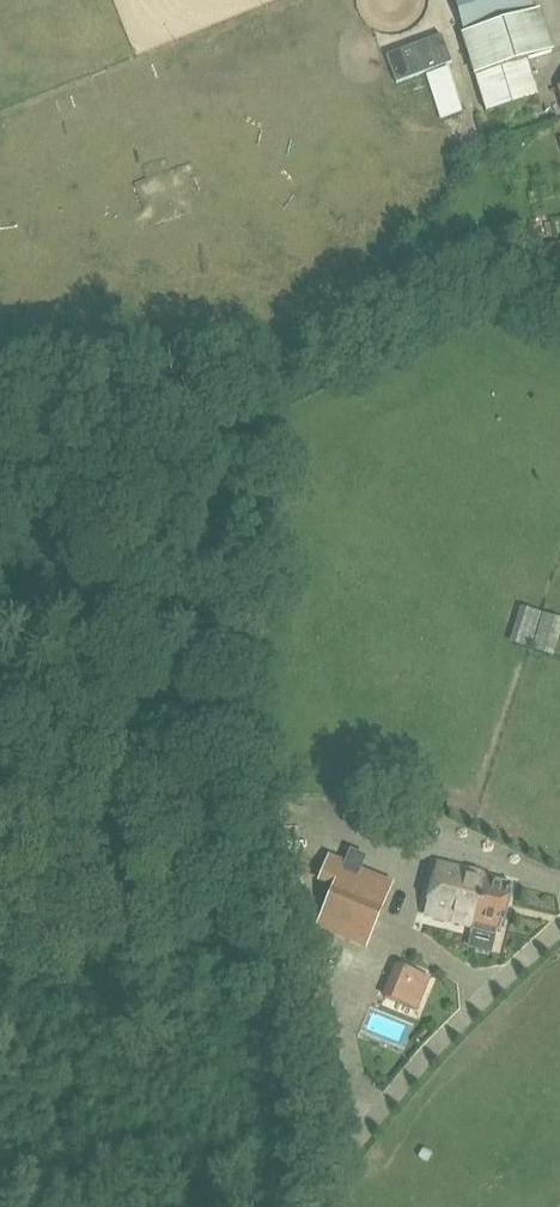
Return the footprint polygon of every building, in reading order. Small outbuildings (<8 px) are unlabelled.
[(464,35),(461,36),(475,78),(486,113),(539,96),(528,61),(553,52),(540,11),(535,12),(530,0),(454,0),(464,35)] [(442,35),(386,55),(396,83),(452,62),(442,35)] [(445,67),(424,75),(436,109),(458,102),(445,67)] [(556,243),(535,248),(544,284),(559,280),(559,241),(556,243)] [(530,649),(541,613),(520,606),(508,643),(530,649)] [(559,635),(559,619),(543,613),(532,650),(553,657),(559,635)] [(389,884),(382,902),(337,883),(345,865),(329,858),(320,880),(334,887),(318,926),(365,946),(391,884),(389,884)] [(426,915),(469,925),(470,922),(476,923),(474,929),(494,934),(495,928),(498,929),(498,930),(500,930),(511,884),(510,884),(510,885),(481,878),(481,875),(439,864),(426,915)] [(412,971),(399,1003),(415,1009),(428,978),(412,971)] [(332,998),(304,1000),(305,1011),(333,1009),(332,998)] [(335,1038),(307,1040),(308,1052),(336,1050),(335,1038)]
